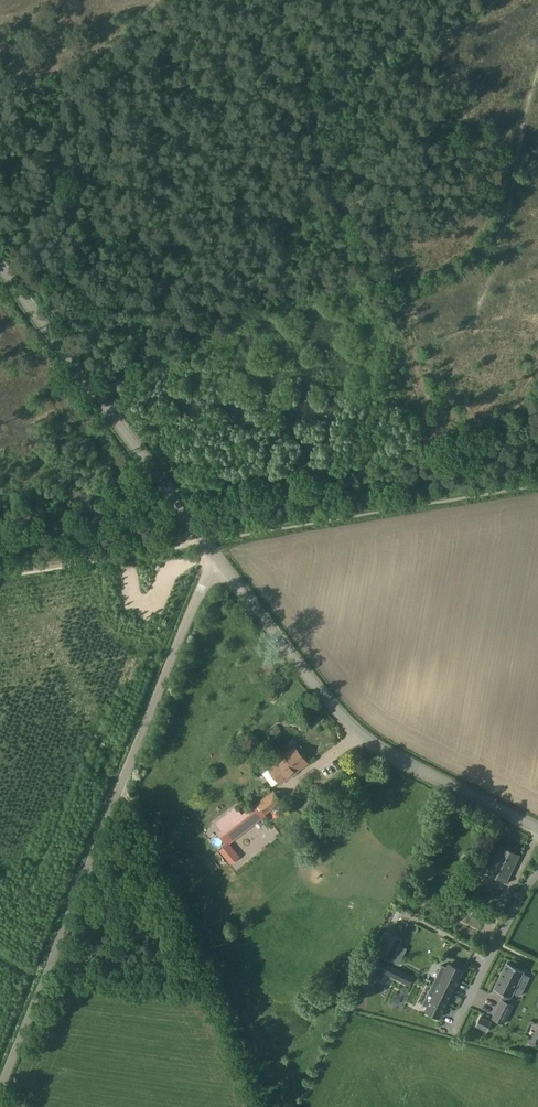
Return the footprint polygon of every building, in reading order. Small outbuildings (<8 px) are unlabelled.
[(307,762),(296,748),(282,758),(280,755),(267,765),(280,782),(288,776),(290,778),(297,773),(295,771),(307,762)] [(229,844),(265,813),(282,799),(274,790),(242,817),(235,809),(223,819),(228,825),(217,833),(227,845),(220,851),(230,862),(238,855),(229,844)] [(507,882),(520,855),(502,846),(492,866),(488,865),(481,879),(492,884),(496,876),(507,882)] [(482,906),(485,898),(475,893),(471,901),(482,906)] [(395,933),(402,922),(398,919),(391,930),(395,933)] [(389,933),(378,955),(392,961),(403,939),(389,933)] [(507,1024),(518,1001),(513,998),(516,994),(517,994),(528,970),(508,960),(496,985),(508,991),(506,996),(503,994),(493,1017),(507,1024)] [(387,963),(382,972),(397,979),(401,970),(387,963)] [(124,967),(122,981),(133,983),(135,969),(124,967)] [(428,1023),(441,1029),(464,980),(447,971),(426,1014),(431,1016),(428,1023)] [(482,1017),(477,1026),(486,1031),(491,1022),(482,1017)] [(529,1045),(537,1049),(537,1047),(537,1030),(529,1045)]
